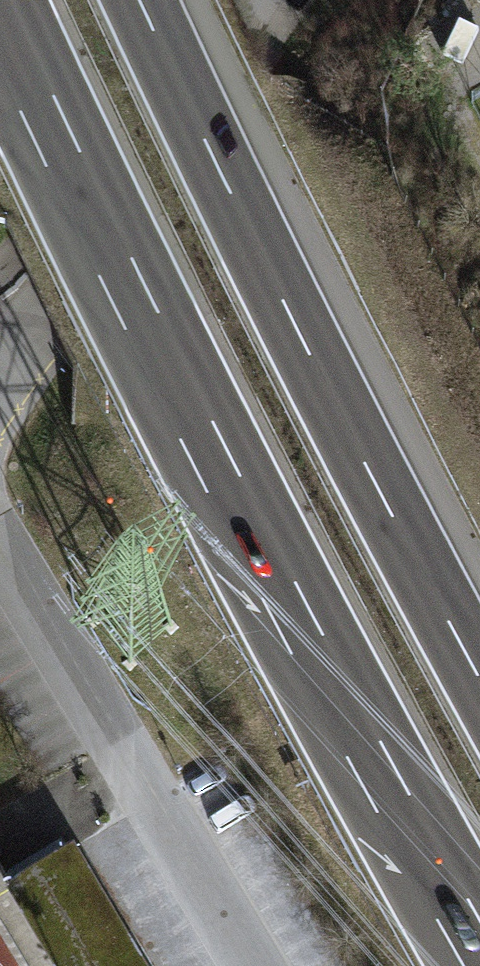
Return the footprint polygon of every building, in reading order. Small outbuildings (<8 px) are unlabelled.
[(66,855),(0,894),(0,923),(26,965),(133,965),(66,855)]
